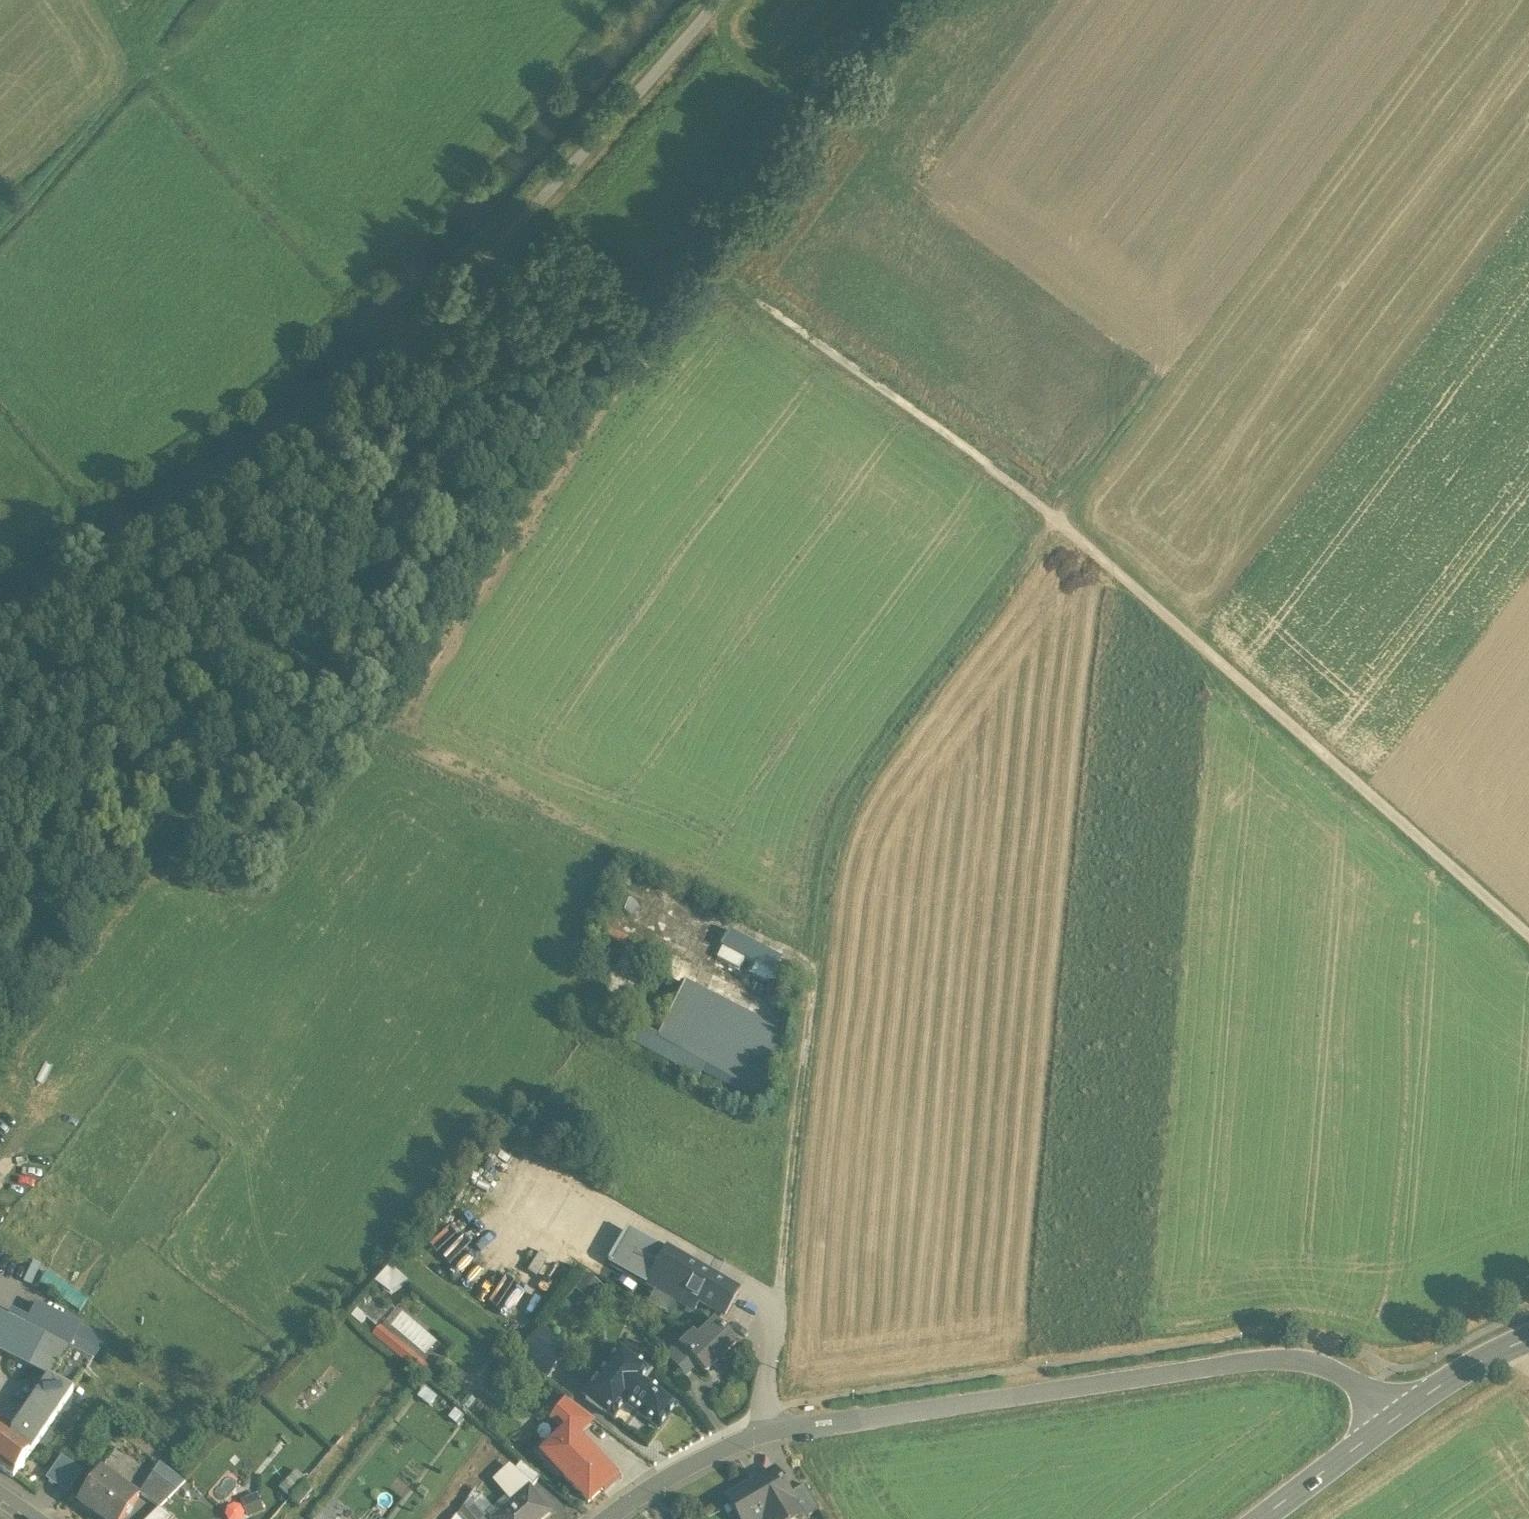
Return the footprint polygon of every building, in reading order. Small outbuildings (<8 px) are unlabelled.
[(731,930),(722,948),(798,981),(806,963),(731,930)] [(674,1057),(705,995),(685,985),(660,1036),(636,1025),(627,1044),(683,1071),(687,1063),(674,1057)] [(786,1034),(705,995),(674,1057),(687,1063),(683,1071),(699,1078),(702,1071),(766,1105),(772,1094),(759,1090),(786,1034)] [(738,1294),(628,1233),(609,1265),(694,1313),(699,1305),(724,1319),(738,1294)] [(394,1269),(380,1284),(396,1297),(410,1282),(394,1269)] [(42,1283),(81,1308),(89,1297),(50,1271),(42,1283)] [(74,1387),(108,1337),(35,1309),(26,1327),(0,1315),(0,1352),(51,1376),(74,1387)] [(709,1330),(700,1321),(689,1333),(693,1338),(694,1337),(698,1342),(709,1330)] [(709,1330),(698,1342),(694,1337),(693,1338),(680,1350),(700,1371),(704,1376),(736,1346),(715,1324),(709,1330)] [(562,1346),(540,1329),(534,1338),(556,1354),(562,1346)] [(380,1332),(374,1341),(413,1365),(419,1355),(380,1332)] [(556,1354),(534,1338),(519,1358),(546,1379),(561,1358),(556,1354)] [(700,1371),(680,1350),(670,1360),(690,1380),(700,1371)] [(650,1376),(619,1353),(585,1399),(616,1422),(627,1407),(658,1430),(675,1408),(643,1385),(650,1376)] [(74,1387),(51,1376),(11,1439),(30,1451),(74,1387)] [(592,1421),(567,1401),(554,1418),(565,1429),(574,1438),(592,1421)] [(574,1438),(565,1429),(537,1457),(561,1482),(564,1478),(588,1503),(603,1489),(608,1494),(623,1480),(606,1462),(601,1466),(574,1438)] [(0,1431),(0,1467),(13,1476),(30,1451),(11,1439),(0,1431)] [(46,1478),(67,1492),(82,1470),(62,1456),(46,1478)] [(539,1479),(521,1464),(517,1469),(514,1473),(532,1488),(539,1479)] [(529,1490),(532,1488),(514,1473),(517,1469),(514,1466),(495,1483),(513,1504),(529,1490)] [(99,1470),(77,1501),(104,1518),(123,1518),(138,1496),(99,1470)] [(177,1487),(153,1471),(139,1491),(159,1505),(177,1487)] [(754,1484),(743,1490),(727,1500),(739,1518),(763,1518),(765,1518),(766,1518),(796,1518),(800,1517),(801,1516),(788,1495),(774,1471),(754,1484)] [(804,1485),(788,1495),(801,1516),(800,1517),(801,1518),(802,1518),(818,1509),(804,1485)] [(305,1486),(292,1501),(298,1507),(311,1492),(305,1486)] [(495,1518),(543,1518),(549,1514),(529,1490),(513,1504),(495,1518)] [(463,1508),(474,1518),(484,1518),(472,1507),(482,1499),(475,1491),(463,1508)] [(259,1495),(244,1502),(249,1515),(264,1509),(259,1495)] [(159,1505),(145,1518),(170,1518),(174,1515),(159,1505)] [(463,1508),(455,1518),(474,1518),(463,1508)]
